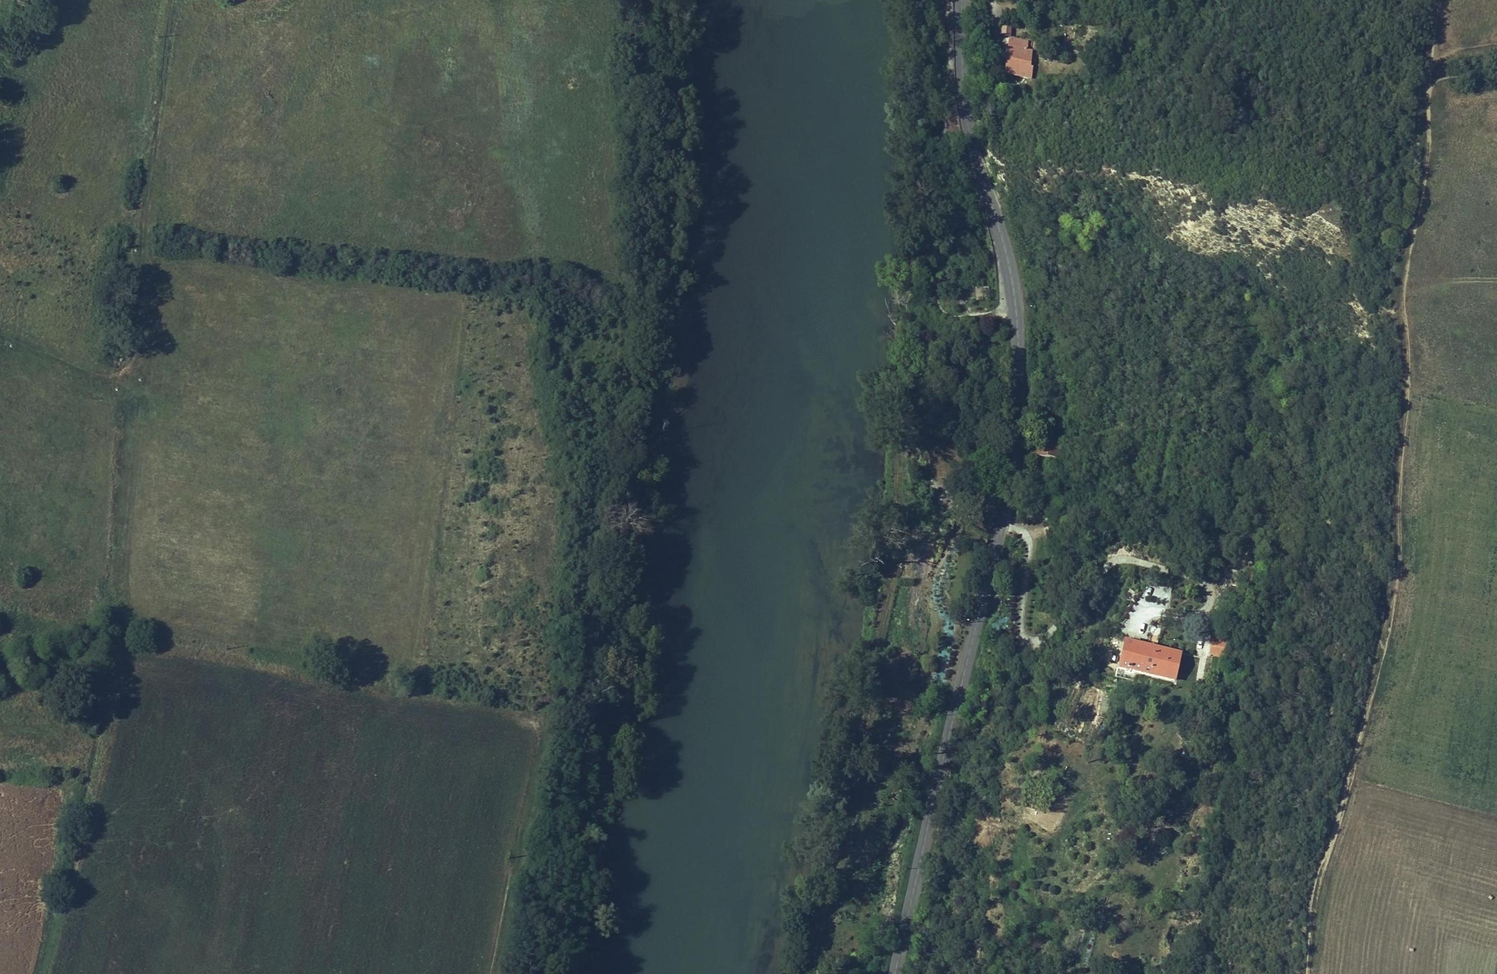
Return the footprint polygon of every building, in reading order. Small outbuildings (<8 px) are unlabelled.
[(1027,42),(1010,40),(1008,49),(1006,66),(1017,67),(1017,73),(1025,74),(1026,67),(1020,67),(1022,51),(1026,51),(1027,42)] [(1057,445),(1037,444),(1036,456),(1056,457),(1057,445)] [(1065,458),(1066,446),(1057,445),(1056,457),(1065,458)] [(1036,518),(1038,507),(1023,505),(1021,516),(1036,518)] [(1225,631),(1228,619),(1222,617),(1219,630),(1225,631)] [(1227,656),(1230,640),(1213,638),(1211,654),(1227,656)] [(1124,642),(1180,654),(1180,652),(1125,640),(1124,642)] [(1174,680),(1180,654),(1124,642),(1119,668),(1174,680)]
